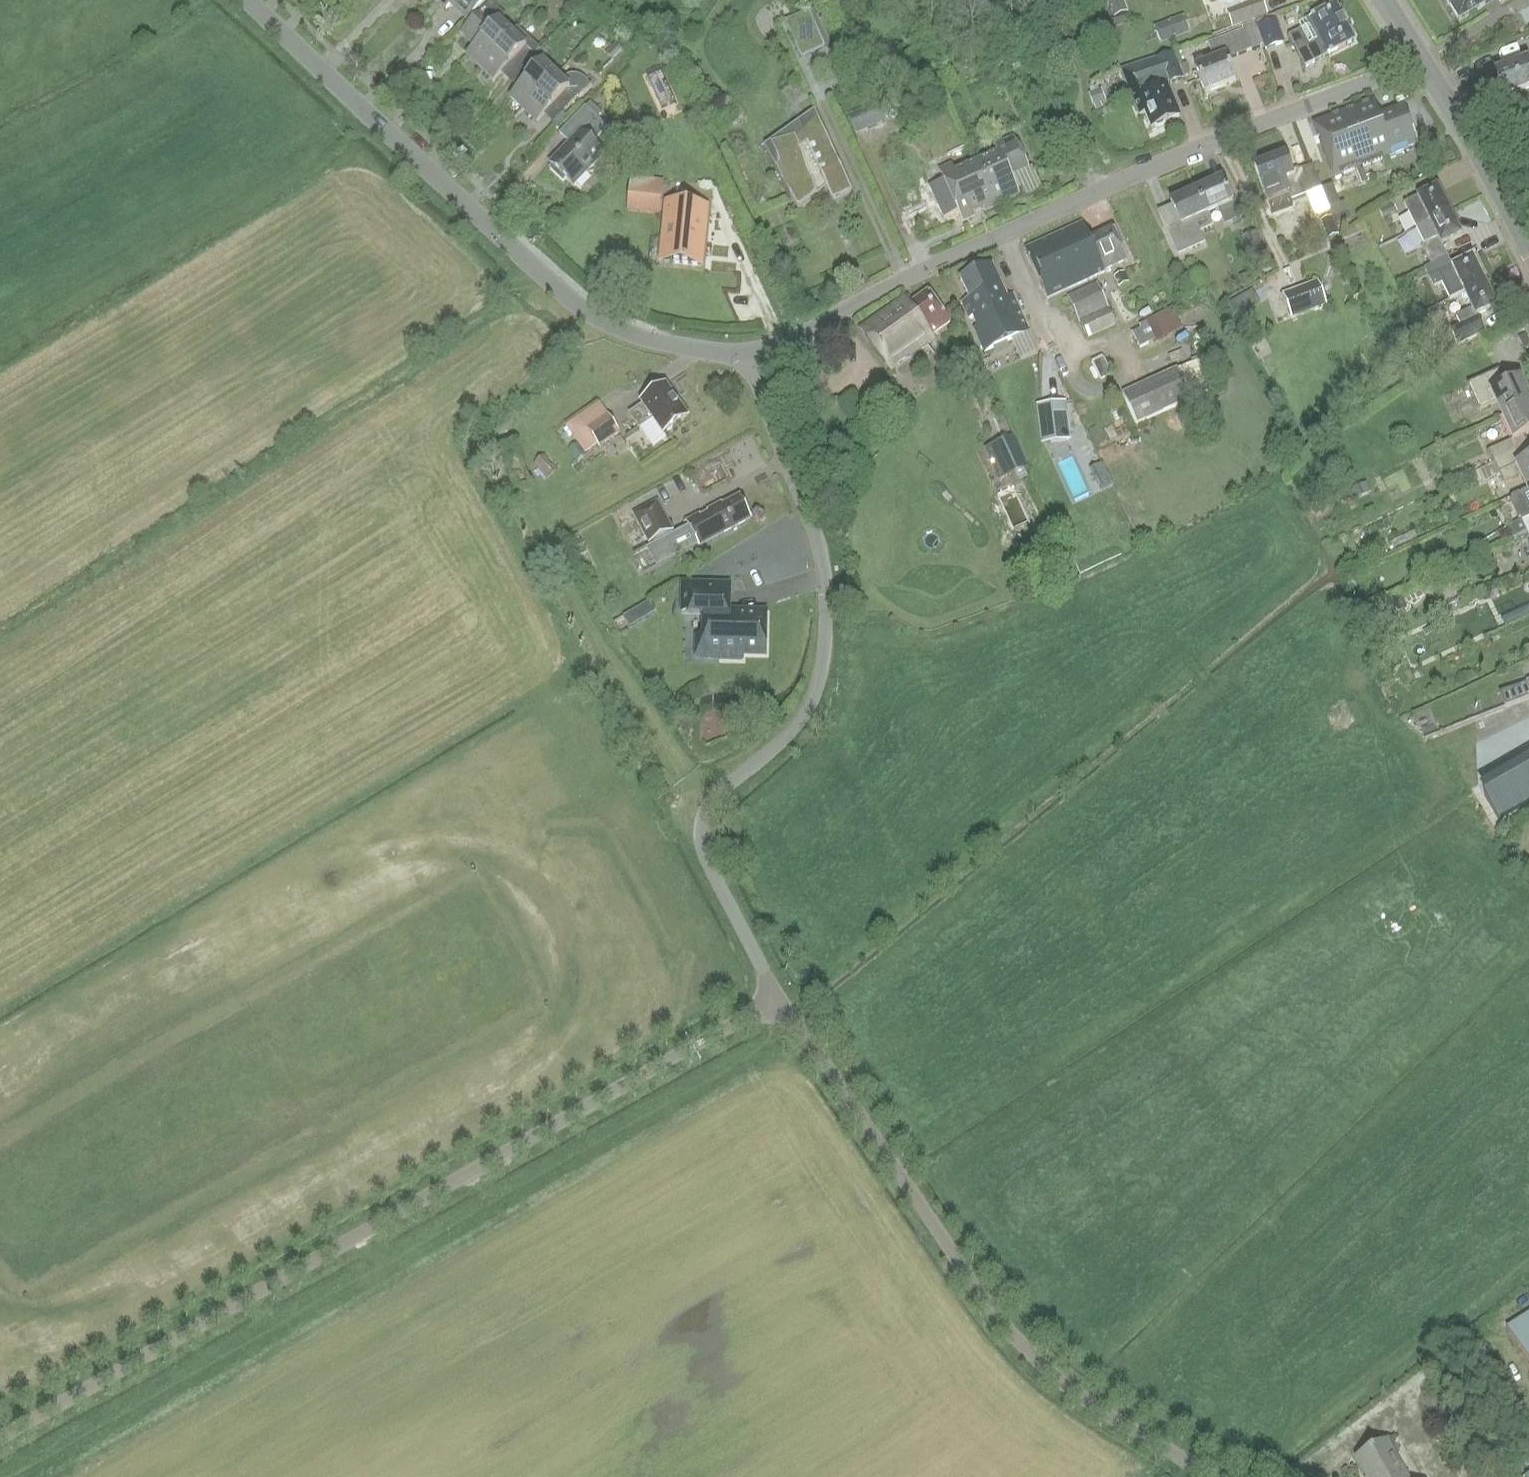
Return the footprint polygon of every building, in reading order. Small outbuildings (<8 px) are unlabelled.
[(447,9),(451,5),(467,21),(487,0),(437,0),(447,9)] [(1114,17),(1128,12),(1123,0),(1108,0),(1114,17)] [(1227,1),(1222,3),(1232,28),(1267,16),(1261,0),(1227,0),(1227,1)] [(1459,22),(1485,6),(1484,5),(1491,0),(1445,0),(1459,22)] [(461,35),(475,48),(466,57),(480,69),(513,35),(512,34),(500,23),(506,17),(491,3),(461,35)] [(1306,67),(1355,42),(1337,6),(1307,21),(1313,32),(1306,35),(1303,31),(1291,37),(1306,67)] [(808,10),(785,21),(801,56),(825,45),(808,10)] [(1184,16),(1154,28),(1160,45),(1191,33),(1184,16)] [(1276,18),(1256,25),(1265,49),(1285,42),(1276,18)] [(1105,24),(1110,40),(1126,35),(1121,19),(1105,24)] [(1242,27),(1243,30),(1211,43),(1217,60),(1195,68),(1206,94),(1236,82),(1227,60),(1261,46),(1252,23),(1242,27)] [(480,69),(493,82),(516,58),(525,66),(540,49),(517,28),(512,34),(513,35),(480,69)] [(611,59),(621,49),(615,43),(605,53),(611,59)] [(1013,44),(1000,48),(1005,60),(1017,56),(1013,44)] [(523,111),(556,76),(543,63),(542,64),(540,62),(549,52),(543,47),(540,50),(540,49),(525,66),(533,74),(510,98),(523,111)] [(1124,74),(1134,99),(1140,116),(1145,114),(1152,129),(1181,117),(1168,85),(1184,79),(1174,54),(1124,74)] [(1527,62),(1527,61),(1495,73),(1505,97),(1528,88),(1528,61),(1527,62)] [(1186,64),(1181,66),(1184,75),(1189,73),(1186,64)] [(562,78),(560,80),(556,76),(523,111),(537,123),(560,99),(568,107),(590,84),(582,76),(578,75),(576,74),(574,74),(572,74),(570,74),(568,75),(566,76),(564,76),(562,78)] [(1091,93),(1089,93),(1093,105),(1106,100),(1101,89),(1091,93)] [(1407,147),(1417,144),(1403,108),(1380,117),(1374,101),(1314,124),(1334,178),(1408,149),(1407,147)] [(857,135),(886,122),(878,102),(848,115),(857,135)] [(606,127),(600,121),(585,107),(564,130),(574,139),(550,164),(574,186),(604,154),(591,143),(606,127)] [(833,200),(852,191),(815,110),(797,123),(803,136),(771,145),(794,193),(790,195),(799,211),(827,187),(833,200)] [(998,152),(977,162),(997,206),(1020,195),(1012,177),(1029,169),(1014,136),(995,145),(998,152)] [(1268,203),(1288,196),(1291,201),(1312,193),(1322,189),(1313,166),(1299,171),(1298,170),(1292,172),(1285,155),(1255,167),(1263,189),(1268,203)] [(997,206),(977,162),(956,172),(953,164),(940,170),(963,221),(997,206)] [(631,177),(627,210),(660,214),(664,181),(631,177)] [(1197,191),(1207,215),(1225,207),(1232,222),(1242,217),(1235,201),(1233,202),(1222,180),(1197,191)] [(1340,204),(1333,185),(1322,189),(1329,208),(1340,204)] [(1416,229),(1430,222),(1450,212),(1438,188),(1419,197),(1404,205),(1416,229)] [(1193,222),(1207,215),(1197,191),(1171,203),(1181,225),(1170,230),(1180,252),(1202,242),(1193,222)] [(702,265),(707,207),(666,203),(661,261),(702,265)] [(1393,203),(1379,210),(1384,219),(1398,212),(1393,203)] [(1347,223),(1340,204),(1331,208),(1338,226),(1347,223)] [(1416,229),(1424,245),(1422,246),(1432,265),(1424,269),(1448,257),(1443,246),(1462,237),(1450,212),(1430,222),(1416,229)] [(1321,220),(1328,239),(1340,234),(1332,216),(1321,220)] [(1106,270),(1128,260),(1113,228),(1091,238),(1082,222),(1025,249),(1048,298),(1106,272),(1106,270)] [(1448,257),(1424,269),(1434,288),(1442,284),(1450,300),(1464,293),(1465,293),(1485,283),(1473,258),(1454,268),(1448,257)] [(963,302),(985,351),(1030,331),(1013,294),(1009,296),(994,263),(961,278),(970,299),(963,302)] [(1114,276),(1119,287),(1129,282),(1124,271),(1114,276)] [(1283,295),(1292,318),(1326,305),(1317,282),(1283,295)] [(1090,337),(1116,324),(1097,283),(1069,297),(1081,322),(1082,321),(1090,337)] [(1485,283),(1465,293),(1473,309),(1457,317),(1461,327),(1450,333),(1457,347),(1486,332),(1478,317),(1497,307),(1485,283)] [(932,337),(951,324),(929,293),(911,306),(905,297),(861,328),(891,370),(934,339),(932,337)] [(1140,347),(1181,325),(1172,308),(1157,316),(1140,325),(1141,327),(1131,332),(1140,347)] [(1100,379),(1111,374),(1102,355),(1091,361),(1100,379)] [(1178,369),(1192,398),(1212,389),(1198,359),(1178,369)] [(989,380),(983,367),(974,371),(980,384),(989,380)] [(1192,399),(1177,368),(1123,393),(1138,424),(1192,399)] [(1503,416),(1528,404),(1528,402),(1519,381),(1520,381),(1519,379),(1507,385),(1500,369),(1468,384),(1480,410),(1496,402),(1503,416)] [(663,435),(688,417),(666,385),(640,402),(643,406),(629,415),(639,429),(653,420),(663,435)] [(1503,416),(1513,438),(1513,439),(1513,440),(1490,450),(1495,462),(1528,447),(1523,436),(1528,433),(1528,404),(1503,416)] [(606,413),(586,427),(599,447),(620,432),(606,413)] [(1038,421),(1042,443),(1071,440),(1068,417),(1038,421)] [(992,446),(1007,477),(1027,467),(1013,436),(992,446)] [(1528,447),(1495,462),(1505,483),(1521,476),(1528,490),(1528,489),(1528,449),(1528,447)] [(544,454),(534,462),(547,477),(556,469),(544,454)] [(1353,489),(1358,498),(1371,491),(1367,482),(1353,489)] [(1511,498),(1518,511),(1522,521),(1528,532),(1528,531),(1528,489),(1528,490),(1511,498)] [(687,522),(690,527),(673,536),(656,545),(650,548),(660,567),(750,519),(739,497),(722,506),(721,504),(708,511),(709,513),(701,518),(699,516),(687,522)] [(656,545),(673,536),(671,532),(674,530),(658,500),(633,514),(648,544),(653,541),(656,545)] [(570,547),(575,558),(587,553),(581,542),(570,547)] [(742,659),(742,653),(766,654),(767,615),(729,614),(730,588),(686,587),(686,615),(706,615),(706,626),(710,626),(710,637),(695,636),(694,658),(721,659),(742,659)] [(1404,608),(1399,596),(1384,603),(1390,615),(1404,608)] [(637,611),(624,619),(631,629),(643,621),(637,611)] [(1500,693),(1506,707),(1528,699),(1528,681),(1528,682),(1528,684),(1500,693)] [(1528,799),(1528,716),(1456,750),(1481,804),(1493,798),(1500,813),(1528,799)] [(1528,1362),(1528,1313),(1507,1328),(1528,1362)] [(1387,1441),(1357,1458),(1368,1476),(1407,1476),(1387,1441)] [(1517,1458),(1528,1476),(1528,1475),(1528,1450),(1517,1458)]
